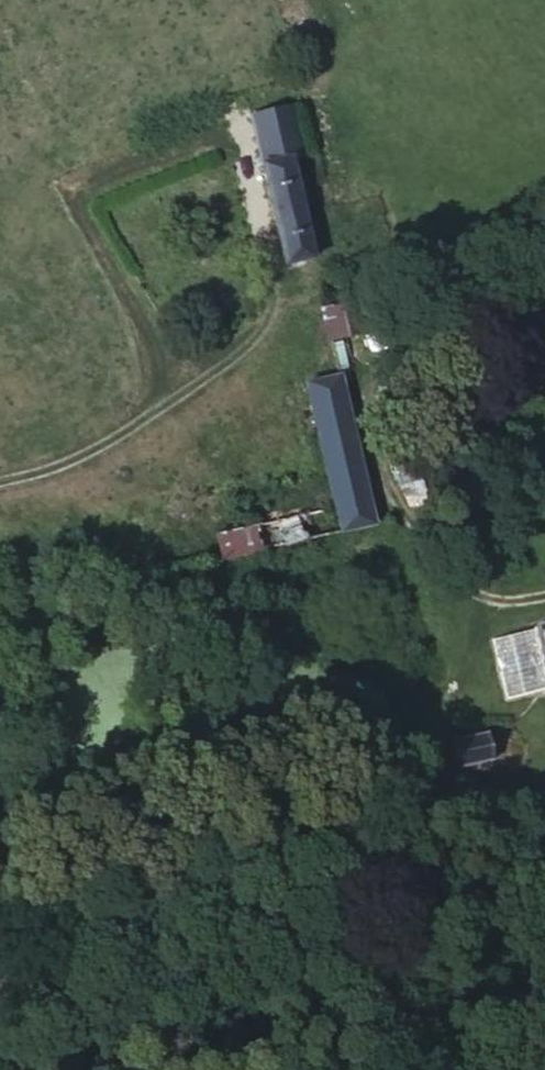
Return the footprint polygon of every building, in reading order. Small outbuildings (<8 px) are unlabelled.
[(259,153),(230,160),(261,272),(291,264),(259,153)] [(332,324),(325,326),(304,332),(313,374),(343,365),(332,324)] [(330,446),(317,391),(285,401),(299,454),(330,446)] [(306,484),(338,475),(330,446),(299,454),(306,484)] [(193,537),(203,576),(352,539),(338,475),(306,484),(309,492),(313,508),(193,537)] [(446,660),(456,709),(544,688),(544,635),(446,660)] [(485,733),(487,760),(514,758),(512,730),(485,733)] [(441,749),(408,757),(415,788),(473,773),(461,737),(439,743),(441,749)]
